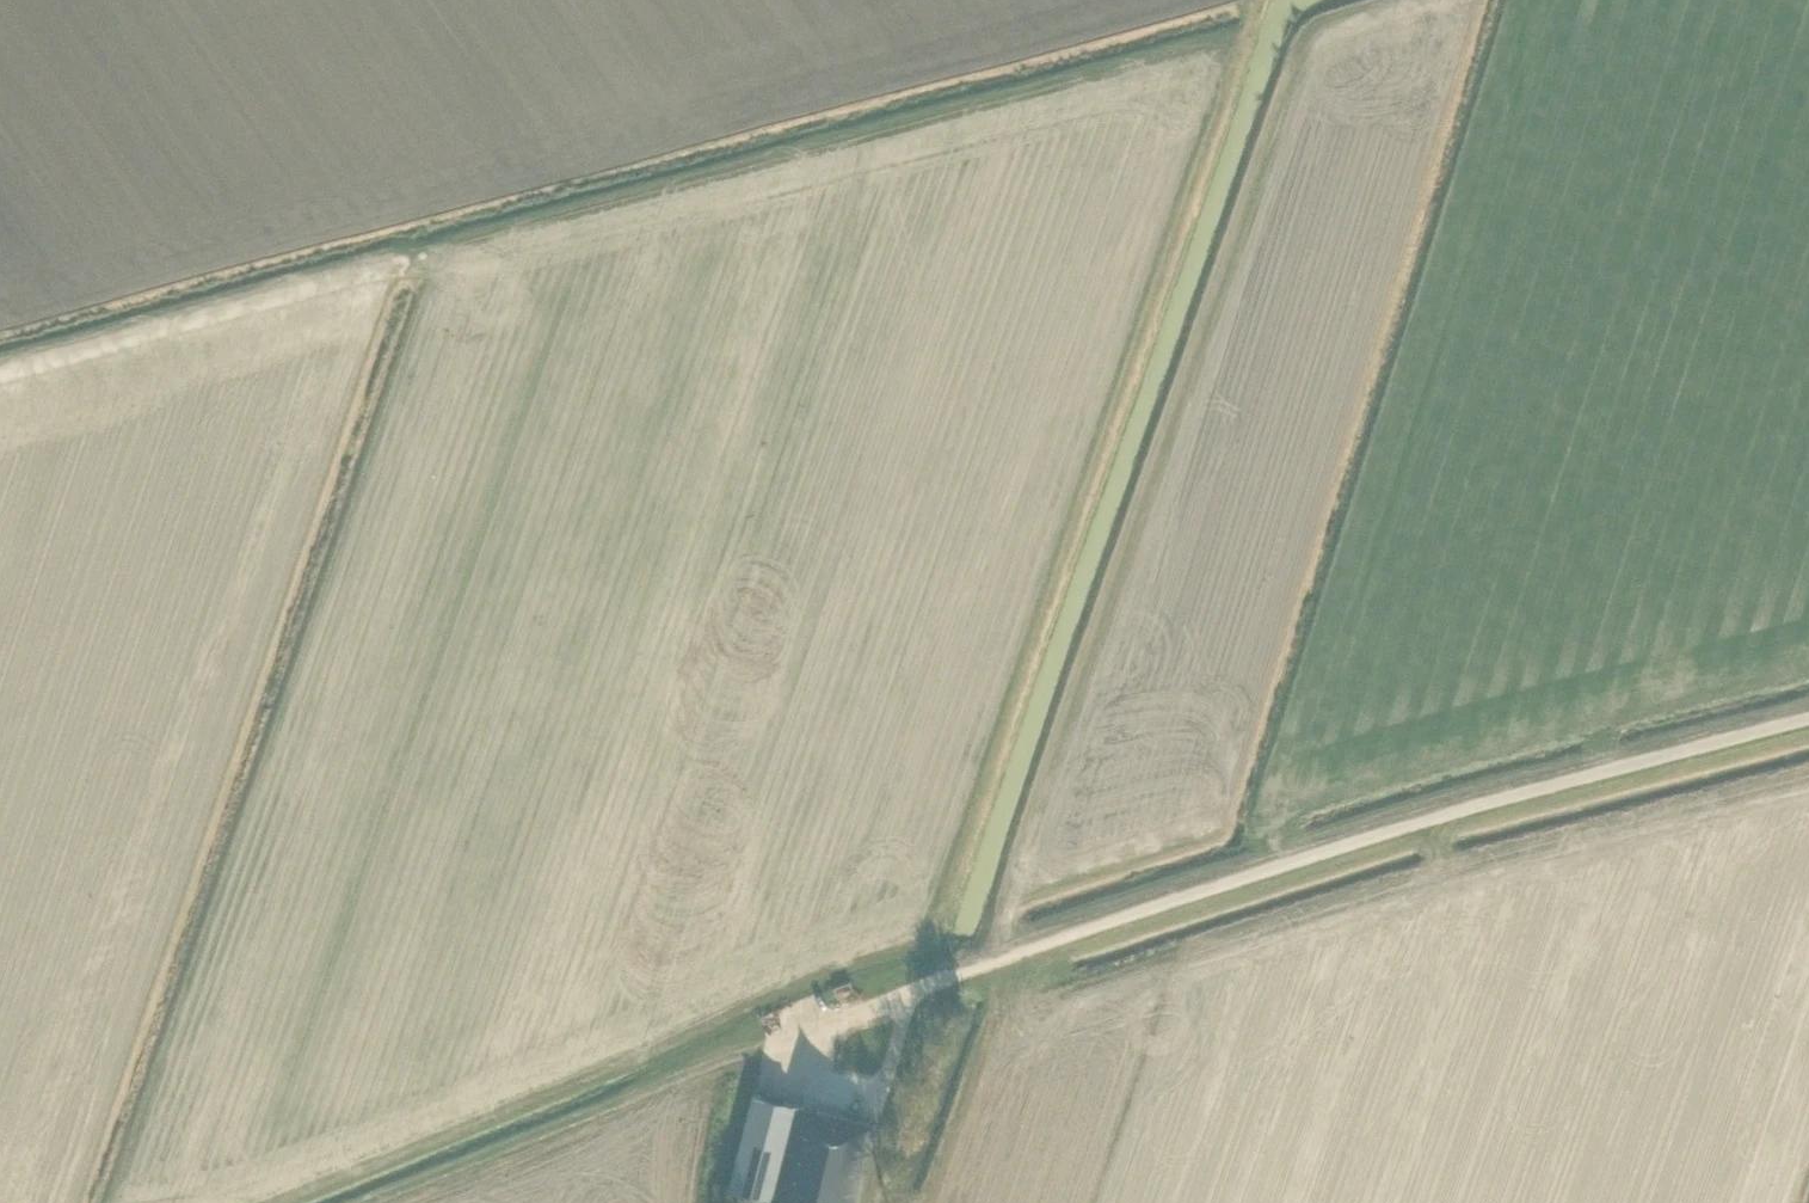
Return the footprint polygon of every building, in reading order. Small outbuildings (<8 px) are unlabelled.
[(870,1149),(876,1124),(752,1092),(728,1187),(795,1202),(856,1202),(870,1149)]
